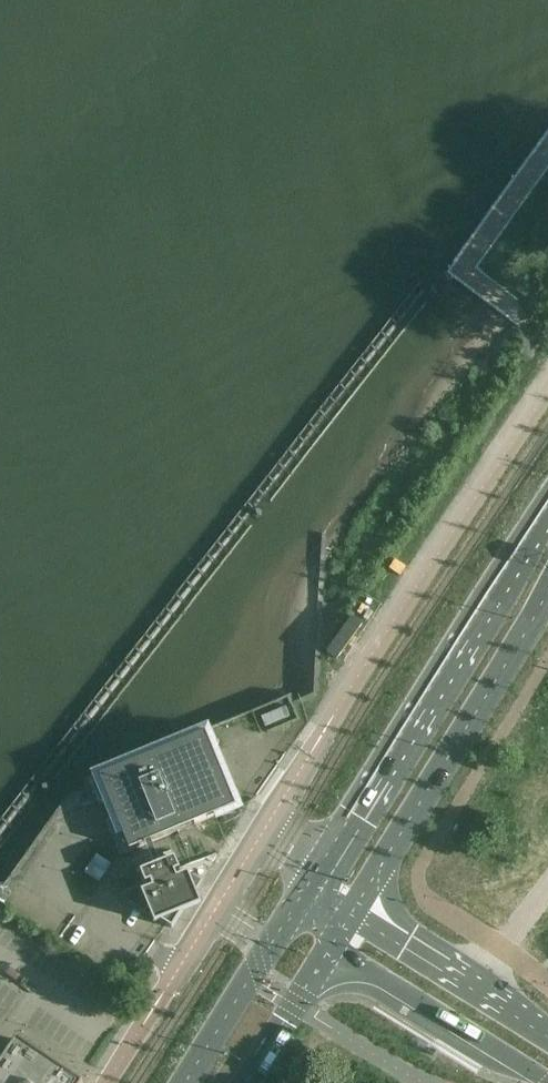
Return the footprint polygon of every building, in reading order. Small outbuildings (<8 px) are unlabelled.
[(286,707),(261,717),(264,727),(290,717),(286,707)] [(87,778),(98,804),(119,857),(145,846),(151,843),(243,806),(211,727),(87,778)] [(154,850),(151,843),(145,846),(148,852),(153,867),(139,872),(144,884),(144,885),(149,883),(151,888),(147,890),(140,893),(154,925),(160,922),(172,929),(181,913),(184,912),(200,905),(195,894),(195,892),(201,882),(187,873),(176,878),(174,873),(179,871),(178,869),(174,858),(159,864),(154,850)] [(16,1041),(0,1064),(0,1082),(79,1082),(16,1041)]
